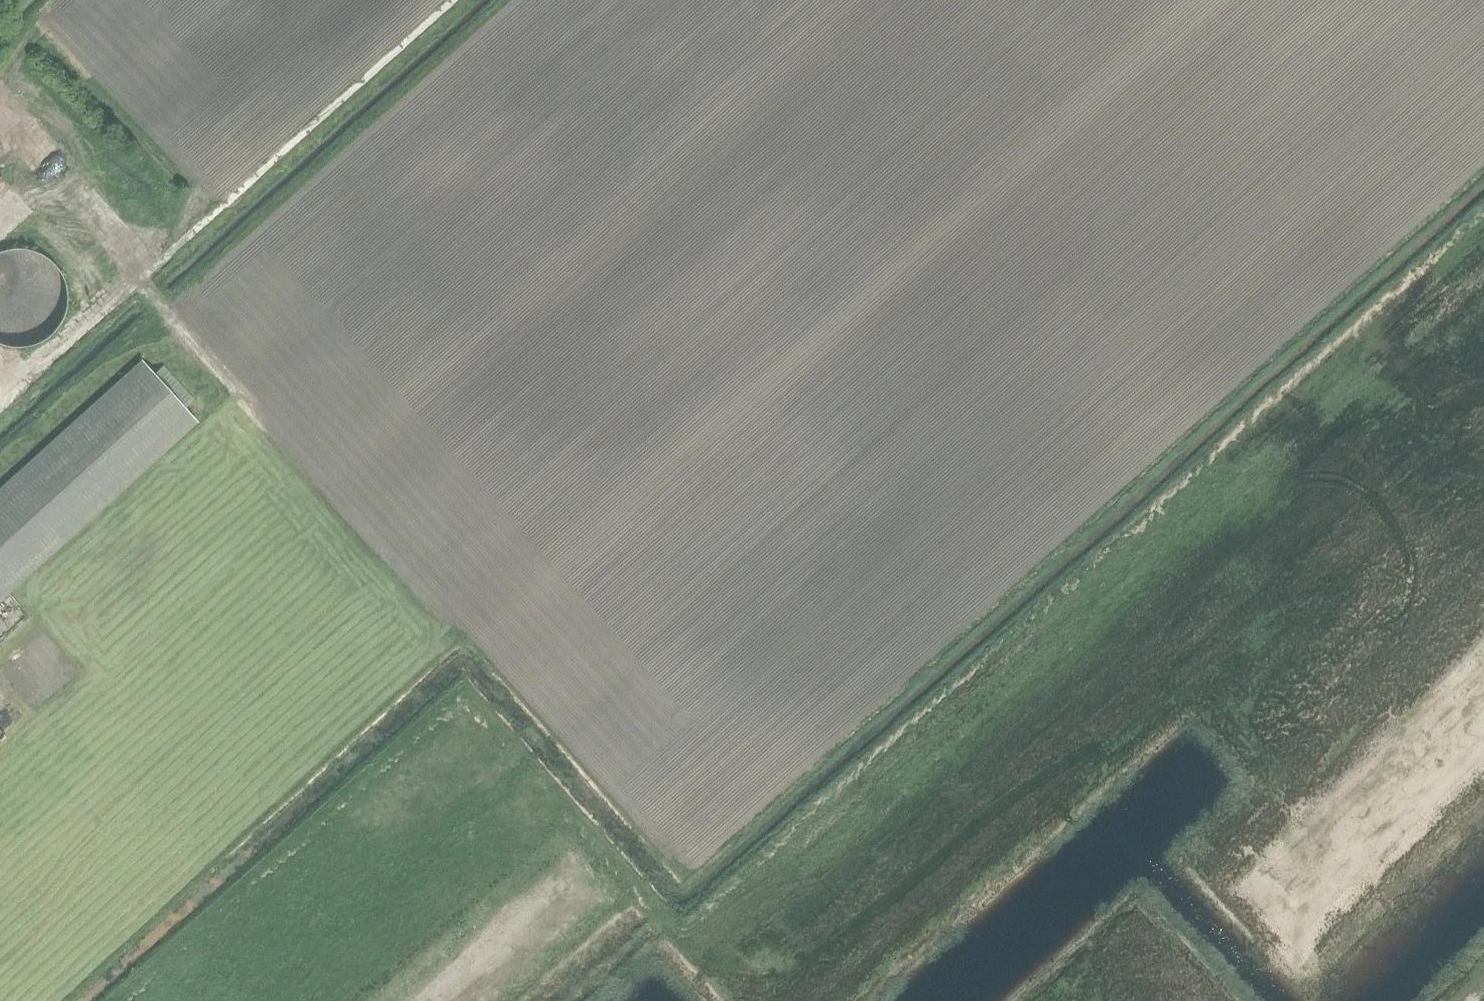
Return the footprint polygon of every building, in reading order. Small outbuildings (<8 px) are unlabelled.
[(198,422),(185,407),(156,375),(142,359),(0,488),(0,602),(10,593),(198,422)]
